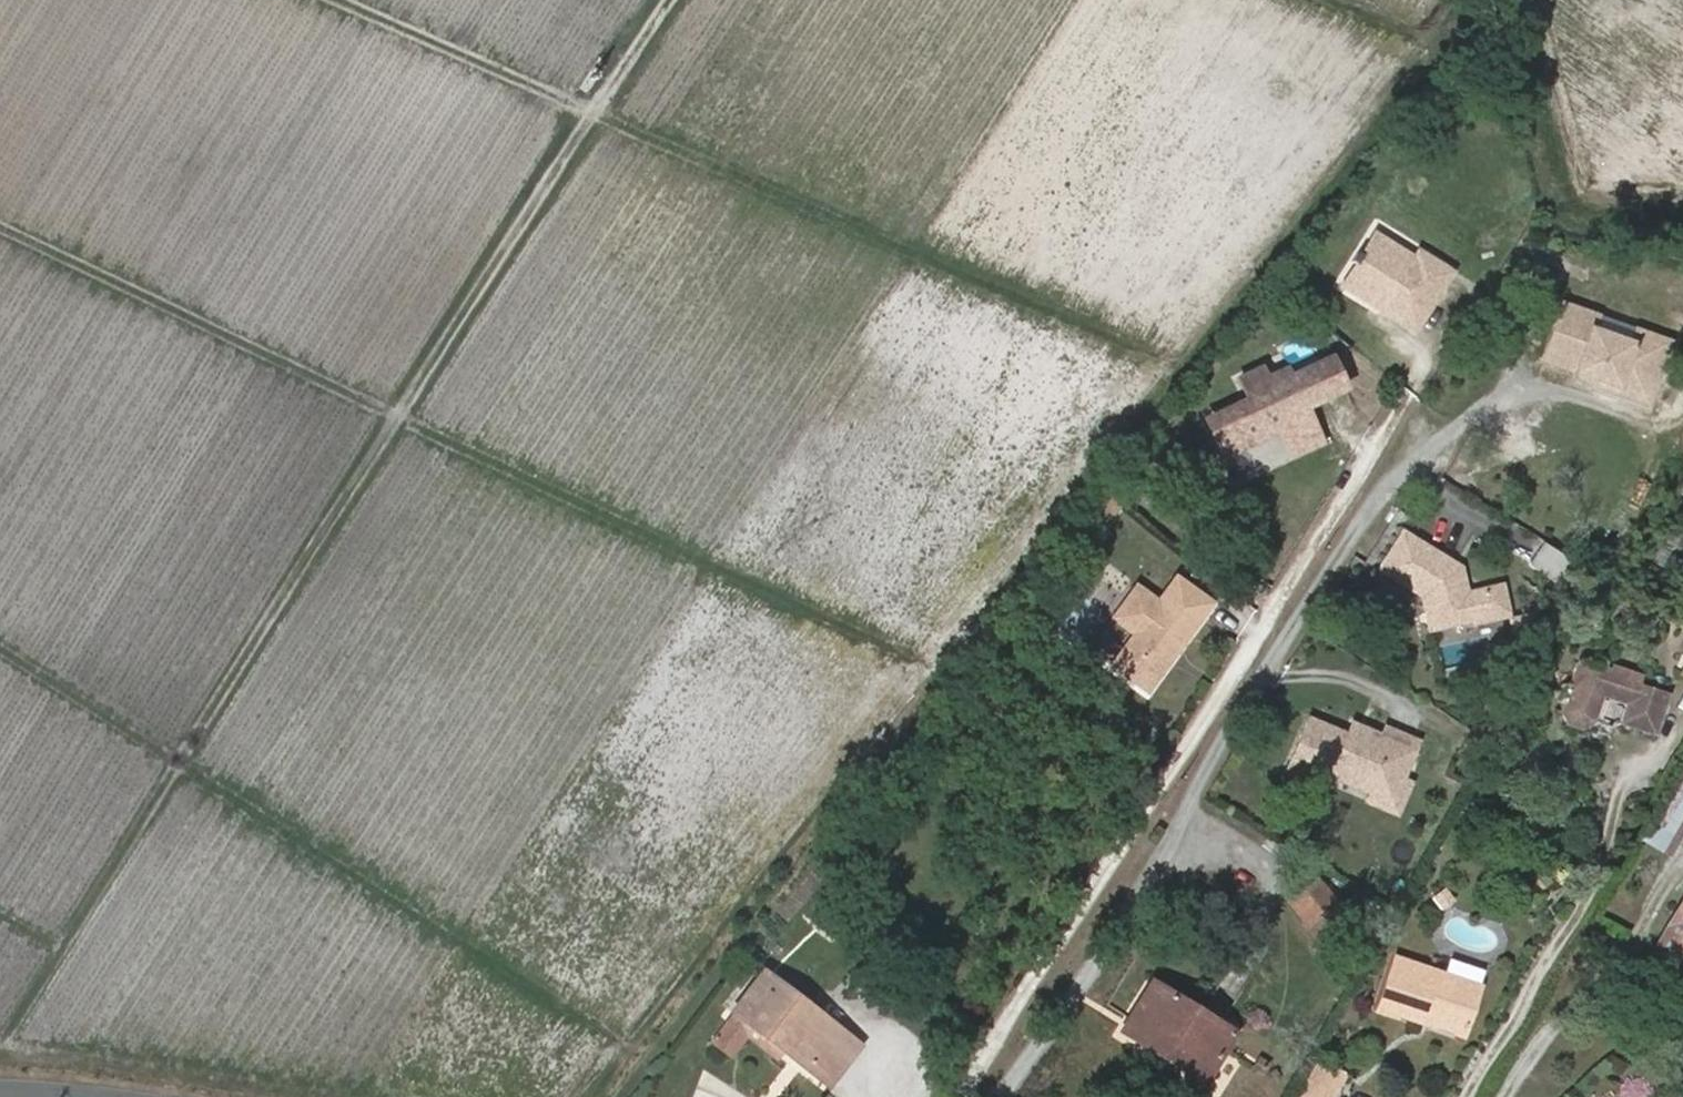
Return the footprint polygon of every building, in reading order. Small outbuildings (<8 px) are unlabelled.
[(1410,267),(1414,259),(1375,234),(1371,241),(1410,267)] [(1371,241),(1341,287),(1371,306),(1375,301),(1382,306),(1379,311),(1415,335),(1453,275),(1419,252),(1414,259),(1410,267),(1371,241)] [(1597,313),(1566,301),(1544,355),(1600,377),(1618,384),(1622,374),(1651,385),(1668,341),(1636,329),(1631,342),(1592,326),(1597,313)] [(1636,329),(1597,313),(1592,326),(1631,342),(1636,329)] [(1242,415),(1209,430),(1223,457),(1284,427),(1298,454),(1325,441),(1308,407),(1344,389),(1330,358),(1292,377),(1288,369),(1267,378),(1263,369),(1242,378),(1252,399),(1238,406),(1242,415)] [(1600,377),(1597,384),(1644,402),(1651,385),(1622,374),(1618,384),(1600,377)] [(1242,415),(1238,406),(1205,421),(1209,430),(1242,415)] [(1460,567),(1403,531),(1379,569),(1421,595),(1429,630),(1471,620),(1472,623),(1508,615),(1501,584),(1466,592),(1460,567)] [(1111,666),(1148,693),(1169,663),(1167,657),(1180,638),(1186,639),(1211,605),(1174,579),(1158,601),(1136,585),(1112,618),(1134,634),(1111,666)] [(1167,657),(1169,663),(1186,639),(1180,638),(1167,657)] [(1562,689),(1558,703),(1561,704),(1559,715),(1564,725),(1572,729),(1581,730),(1593,725),(1600,699),(1602,692),(1613,692),(1623,697),(1622,704),(1617,724),(1654,734),(1664,691),(1632,682),(1632,675),(1595,665),(1593,669),(1574,665),(1566,690),(1562,689)] [(1602,692),(1600,699),(1622,704),(1623,697),(1613,692),(1602,692)] [(1308,720),(1288,768),(1328,785),(1331,777),(1370,792),(1371,793),(1400,780),(1416,741),(1384,728),(1380,736),(1367,731),(1363,742),(1347,736),(1308,720)] [(1347,736),(1363,742),(1367,731),(1351,724),(1347,736)] [(1645,828),(1667,838),(1682,810),(1682,764),(1645,828)] [(1371,793),(1370,792),(1366,801),(1396,814),(1409,783),(1400,780),(1371,793)] [(1356,933),(1314,881),(1297,896),(1338,947),(1343,943),(1356,933)] [(1654,950),(1676,962),(1682,949),(1682,899),(1654,950)] [(1479,987),(1395,959),(1379,1009),(1419,1022),(1422,1014),(1466,1028),(1479,987)] [(764,971),(731,1013),(826,1086),(859,1044),(764,971)] [(1151,1051),(1203,1083),(1234,1033),(1152,982),(1127,1024),(1156,1042),(1151,1051)] [(1466,1028),(1422,1014),(1419,1022),(1463,1036),(1466,1028)] [(1156,1042),(1127,1024),(1121,1032),(1151,1051),(1156,1042)]
